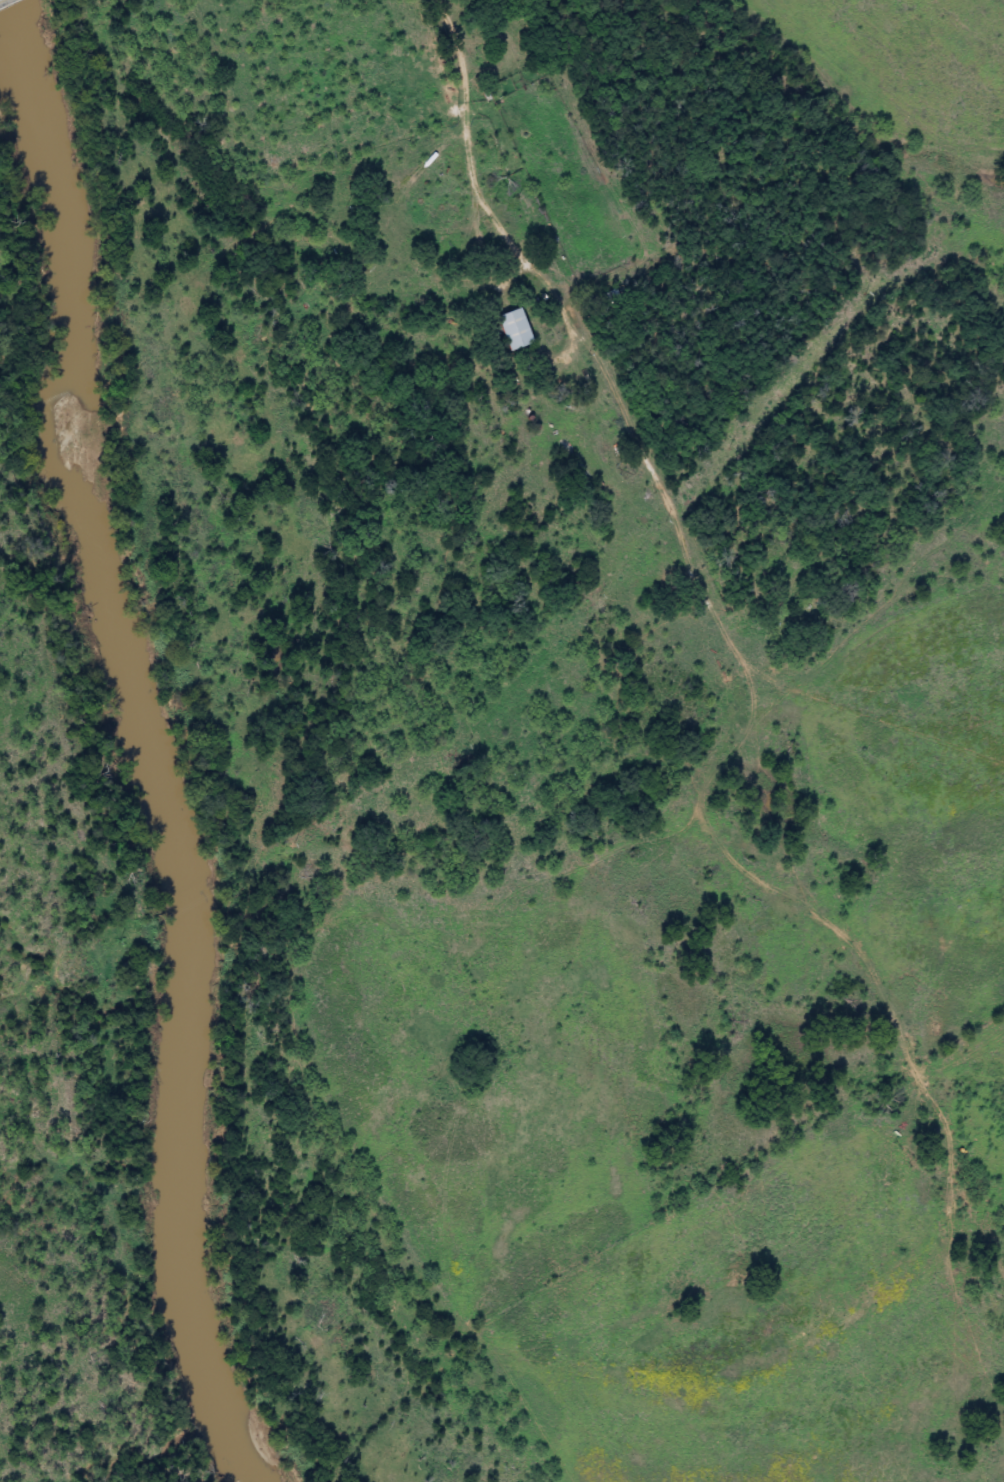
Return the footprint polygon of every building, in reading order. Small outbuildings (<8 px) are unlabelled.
[(493,317),(507,352),(530,343),(516,308),(493,317)]
